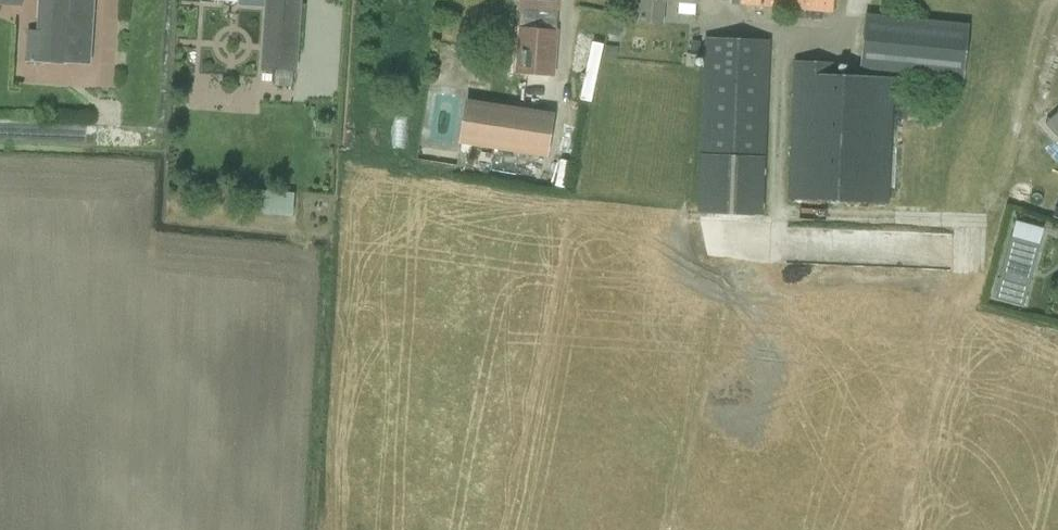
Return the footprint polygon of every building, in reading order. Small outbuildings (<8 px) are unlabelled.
[(29,31),(27,63),(64,65),(69,0),(40,0),(37,32),(29,31)] [(292,72),(292,71),(297,72),(302,0),(238,0),(238,5),(266,8),(262,70),(292,72)] [(553,76),(558,9),(559,0),(521,0),(519,28),(515,73),(553,76)] [(661,23),(662,0),(643,0),(641,21),(661,23)] [(833,12),(834,0),(740,0),(740,4),(833,12)] [(860,67),(964,78),(969,26),(865,15),(860,67)] [(771,41),(706,38),(698,212),(763,215),(771,41)] [(788,199),(888,204),(893,76),(838,74),(839,63),(794,61),(788,199)] [(461,143),(546,157),(553,114),(467,101),(461,143)] [(1044,123),(1057,138),(1057,110),(1044,123)] [(257,214),(291,217),(294,193),(260,189),(257,214)] [(1010,238),(993,300),(1023,308),(1040,246),(1011,238),(1010,238)]
